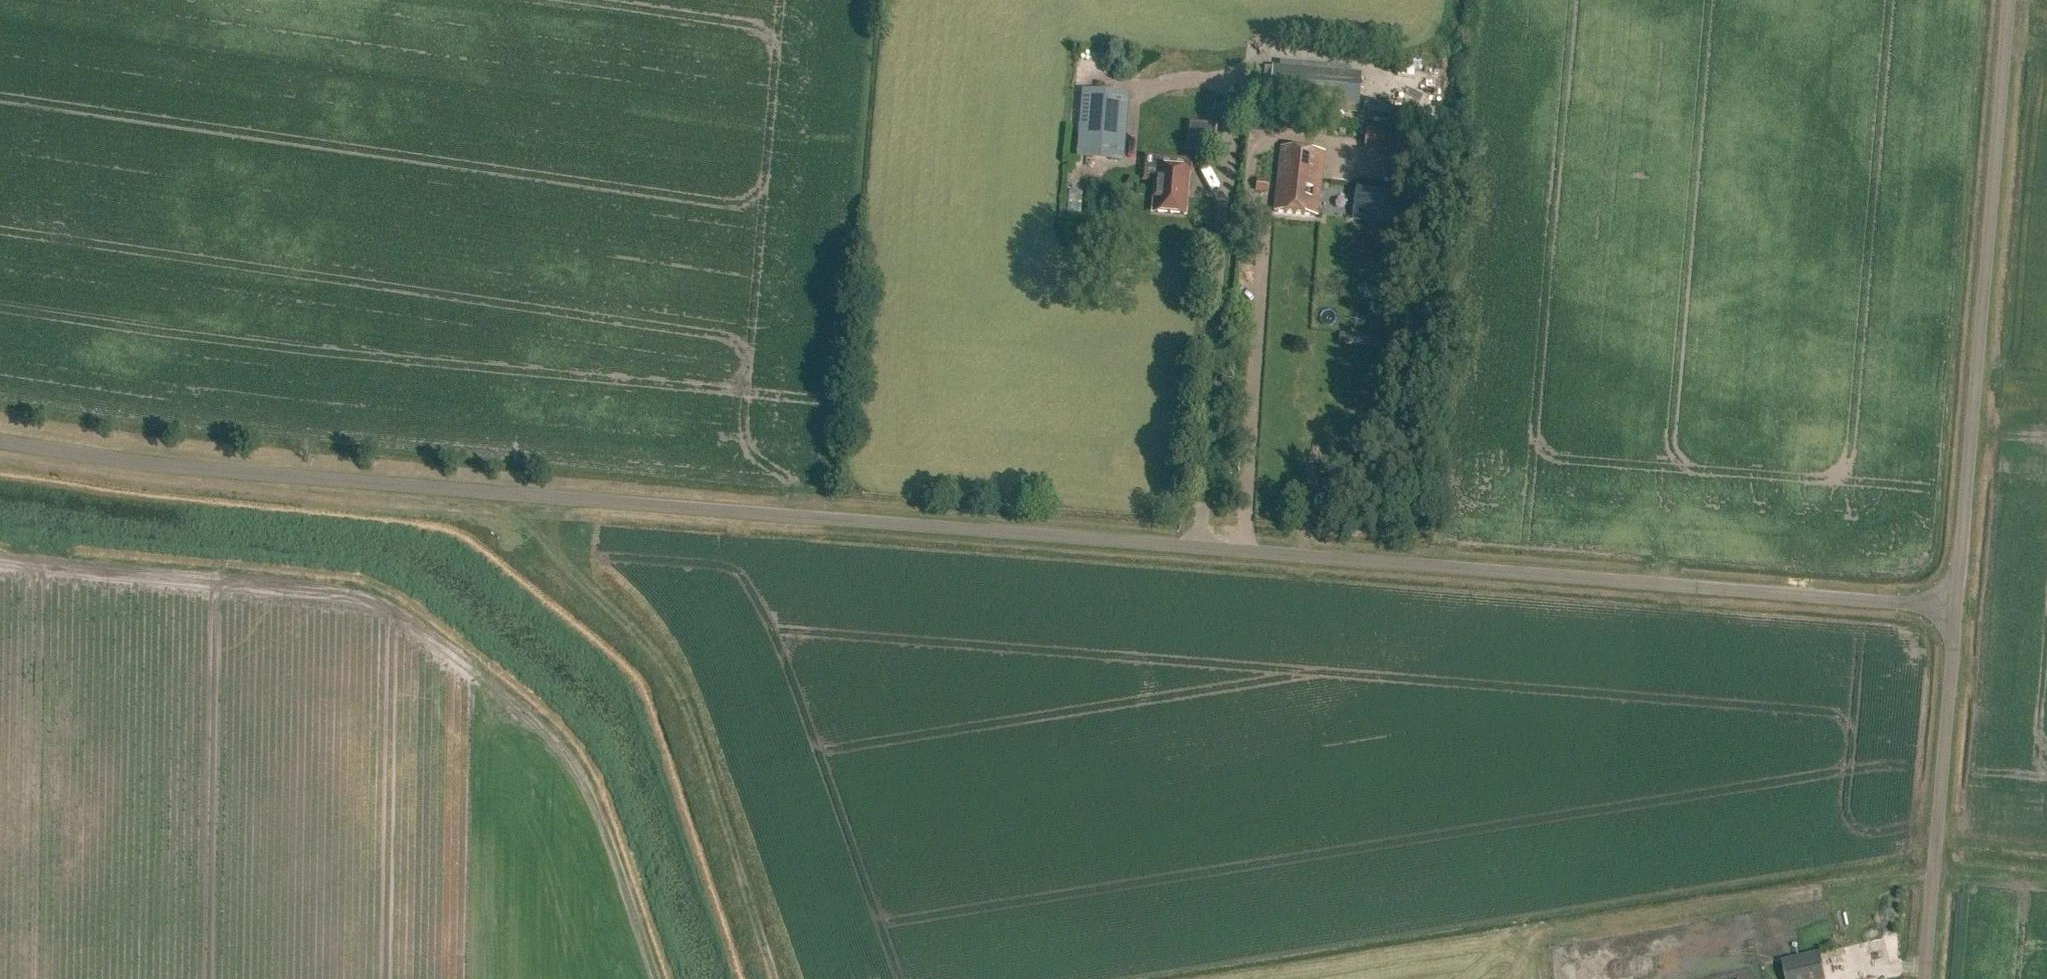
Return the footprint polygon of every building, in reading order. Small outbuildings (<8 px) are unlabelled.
[(1130,98),(1082,94),(1077,154),(1125,158),(1130,98)] [(1202,156),(1219,155),(1217,124),(1200,125),(1202,156)] [(1367,130),(1366,152),(1406,155),(1407,132),(1367,130)] [(1274,212),(1317,218),(1326,155),(1283,149),(1274,212)] [(1156,171),(1153,215),(1185,218),(1188,174),(1156,171)] [(1355,182),(1351,218),(1393,224),(1398,187),(1355,182)]
